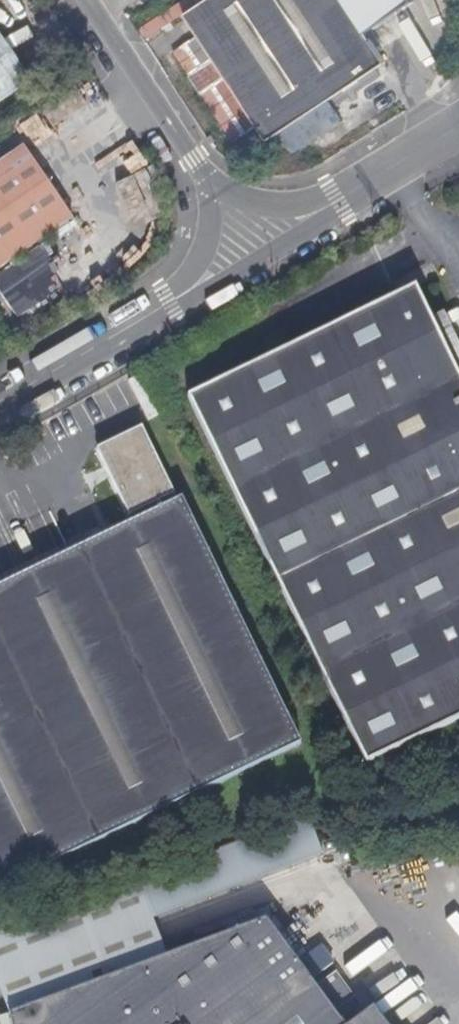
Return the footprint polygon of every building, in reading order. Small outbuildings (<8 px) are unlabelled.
[(386,62),(344,0),(206,0),(184,15),(268,140),(386,62)] [(30,83),(0,38),(0,103),(30,83)] [(24,148),(0,164),(0,269),(72,220),(24,148)] [(48,258),(53,255),(45,244),(0,275),(0,295),(17,320),(58,292),(48,280),(59,272),(48,258)] [(137,286),(133,280),(132,278),(115,288),(116,289),(120,297),(137,286)] [(415,288),(187,398),(365,767),(458,721),(458,379),(415,288)] [(174,495),(141,428),(96,449),(129,517),(174,495)] [(181,499),(0,586),(0,890),(300,745),(181,499)] [(41,951),(150,910),(138,881),(29,922),(41,951)] [(265,920),(231,933),(8,1015),(10,1023),(341,1023),(265,920)] [(337,970),(318,981),(334,1009),(353,998),(337,970)]
